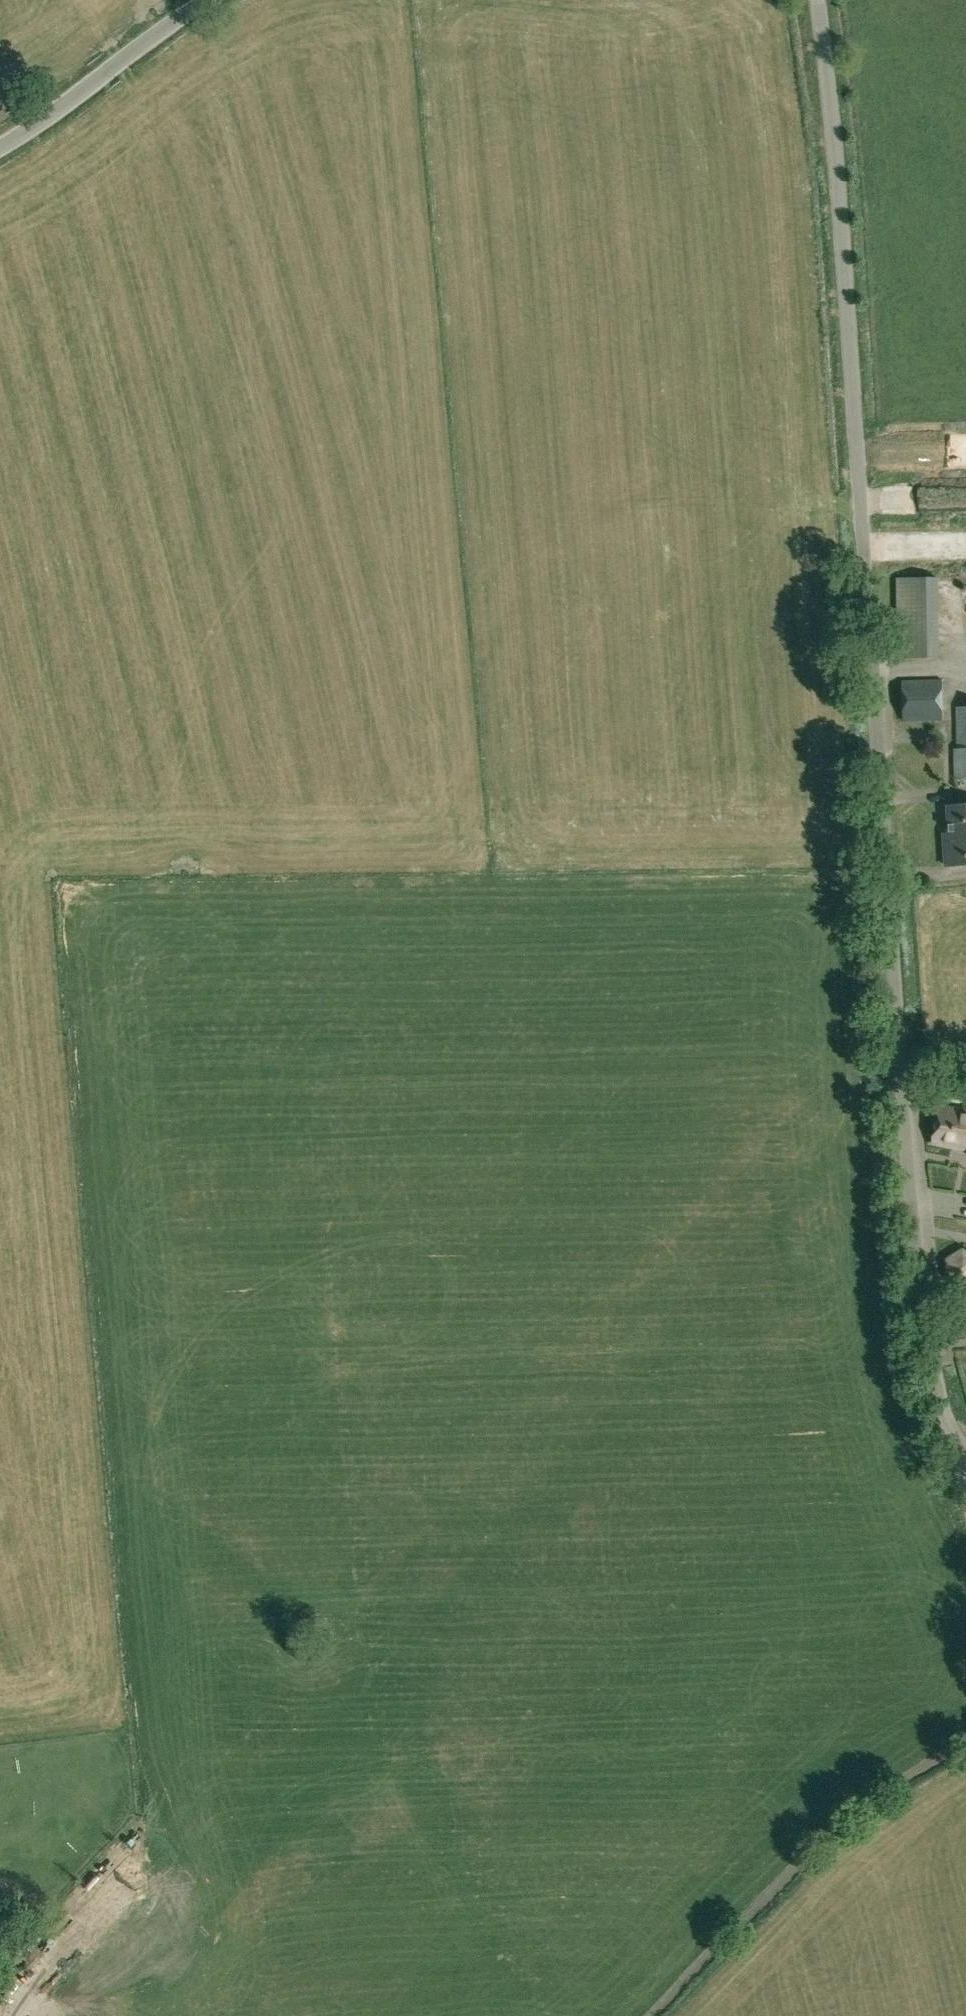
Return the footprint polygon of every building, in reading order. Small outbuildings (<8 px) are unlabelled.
[(888,491),(888,516),(964,515),(964,490),(888,491)] [(902,720),(943,719),(942,679),(902,680),(902,720)] [(965,777),(965,706),(956,706),(956,747),(954,748),(954,777),(965,777)] [(965,863),(965,804),(949,805),(951,844),(945,844),(946,864),(965,863)] [(938,1105),(931,1143),(965,1149),(965,1111),(938,1105)]
